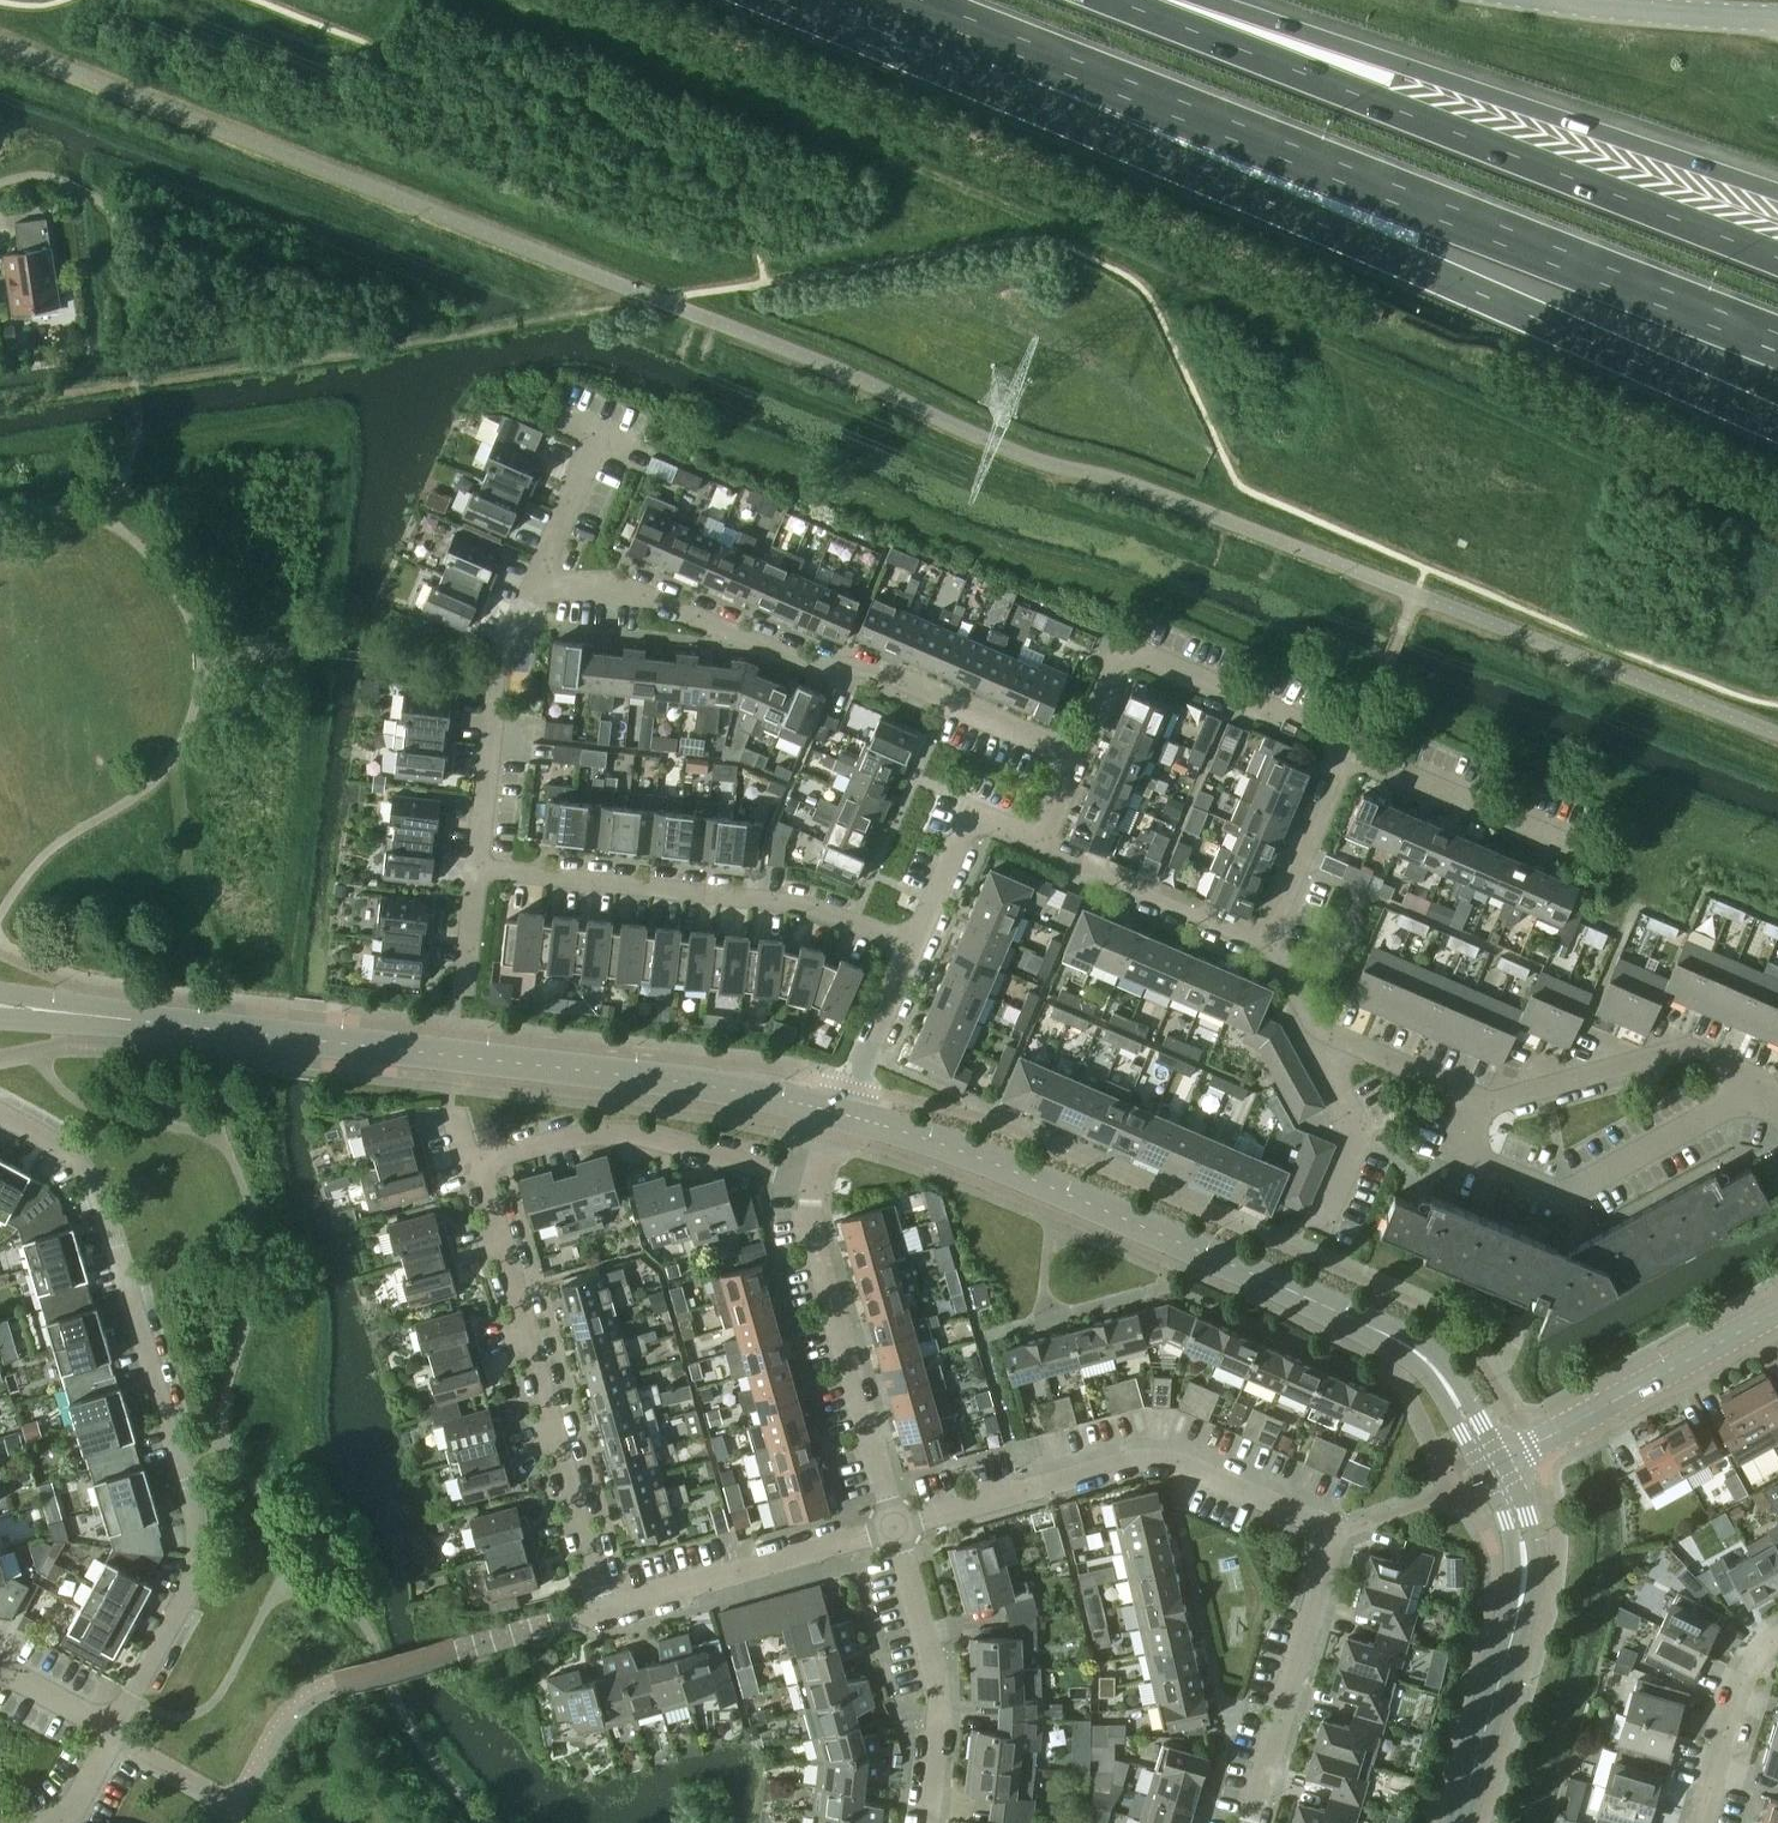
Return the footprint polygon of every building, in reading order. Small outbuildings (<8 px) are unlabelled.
[(4,255),(13,312),(59,305),(46,218),(15,223),(19,253),(4,255)] [(484,480),(529,499),(541,471),(535,469),(539,459),(517,449),(527,425),(506,415),(503,415),(497,430),(499,431),(484,464),(488,466),(487,468),(489,468),(484,479),(475,475),(474,476),(484,480)] [(672,481),(684,486),(690,472),(678,467),(672,481)] [(684,486),(696,491),(702,477),(690,472),(684,486)] [(462,515),(507,535),(511,525),(517,527),(529,499),(484,480),(479,491),(478,490),(477,492),(473,490),(462,515)] [(653,558),(670,520),(676,505),(647,493),(637,515),(642,517),(628,548),(653,558)] [(677,569),(701,579),(717,540),(702,534),(709,517),(700,513),(693,530),(677,569)] [(653,558),(677,569),(693,530),(670,520),(653,558)] [(701,579),(724,589),(748,534),(739,530),(732,546),(717,540),(701,579)] [(434,570),(489,593),(501,566),(494,563),(499,553),(454,534),(444,558),(448,560),(447,562),(448,563),(444,573),(434,569),(434,570)] [(724,589),(748,599),(765,560),(750,554),(757,538),(748,534),(724,589)] [(748,599),(772,610),(796,554),(787,550),(780,567),(765,560),(748,599)] [(772,610),(796,620),(813,581),(798,575),(805,558),(796,554),(772,610)] [(422,609),(466,629),(470,619),(477,621),(489,593),(434,570),(443,575),(439,585),(437,584),(436,586),(432,585),(422,609)] [(796,620),(820,630),(843,575),(834,571),(827,587),(813,581),(796,620)] [(820,630),(844,640),(861,602),(845,595),(852,579),(843,575),(820,630)] [(856,636),(881,646),(905,591),(896,587),(889,604),(873,597),(856,636)] [(881,646),(905,656),(921,618),(907,611),(914,595),(905,591),(881,646)] [(905,656),(929,667),(952,611),(943,608),(936,624),(921,618),(905,656)] [(929,667),(952,677),(969,638),(954,632),(961,615),(952,611),(929,667)] [(1043,630),(1055,635),(1061,621),(1049,616),(1043,630)] [(1055,635),(1067,640),(1073,626),(1061,621),(1055,635)] [(952,677),(976,687),(1000,632),(991,628),(984,644),(969,638),(952,677)] [(976,687),(1000,697),(1017,659),(1002,652),(1009,636),(1000,632),(976,687)] [(576,694),(577,687),(582,643),(555,640),(550,685),(555,692),(576,694)] [(590,708),(601,709),(607,654),(591,652),(592,644),(582,643),(577,687),(592,689),(590,708)] [(614,691),(630,693),(634,649),(624,648),(623,656),(607,654),(601,709),(612,711),(614,691)] [(643,714),(654,715),(660,660),(644,658),(645,650),(634,649),(630,693),(645,694),(643,714)] [(667,697),(683,698),(688,655),(677,653),(676,662),(660,660),(654,715),(665,716),(667,697)] [(695,729),(706,731),(713,666),(697,664),(698,656),(688,655),(683,698),(683,699),(682,708),(697,710),(695,729)] [(720,703),(735,704),(746,661),(732,659),(731,668),(713,666),(706,731),(717,732),(720,703)] [(1000,697),(1023,707),(1040,668),(1017,659),(1000,697)] [(740,728),(750,732),(772,681),(755,674),(759,667),(746,661),(735,704),(747,709),(740,728)] [(1023,707),(1048,718),(1067,674),(1042,663),(1040,668),(1023,707)] [(778,735),(782,725),(783,725),(800,684),(790,680),(786,687),(772,681),(750,732),(760,737),(764,729),(778,735)] [(778,735),(803,746),(824,695),(800,684),(783,725),(782,725),(778,735)] [(395,733),(454,740),(457,710),(451,709),(452,698),(404,693),(401,718),(397,718),(395,733)] [(1131,693),(1120,718),(1163,736),(1173,711),(1131,693)] [(820,723),(835,729),(839,719),(824,713),(820,723)] [(1192,748),(1205,754),(1210,742),(1212,743),(1222,719),(1207,713),(1192,748)] [(1110,742),(1147,757),(1158,762),(1169,738),(1163,736),(1120,718),(1110,742)] [(869,743),(907,759),(917,735),(880,719),(869,743)] [(544,737),(571,740),(573,724),(546,721),(544,737)] [(1214,758),(1228,764),(1243,729),(1228,722),(1218,746),(1219,746),(1214,758)] [(395,775),(443,780),(444,770),(451,770),(454,740),(395,733),(393,749),(398,749),(395,775)] [(1257,776),(1299,794),(1310,770),(1291,762),(1297,748),(1265,734),(1259,750),(1267,753),(1257,776)] [(837,759),(888,781),(895,766),(902,769),(907,759),(869,743),(866,741),(860,756),(842,748),(837,759)] [(1110,742),(1100,765),(1153,788),(1157,779),(1141,772),(1147,757),(1110,742)] [(553,761),(580,764),(581,748),(554,745),(553,761)] [(758,754),(744,748),(739,759),(753,765),(758,754)] [(1187,760),(1200,766),(1205,754),(1192,748),(1187,760)] [(1209,770),(1223,776),(1228,764),(1214,758),(1209,770)] [(845,791),(885,808),(890,799),(882,795),(888,781),(837,759),(833,769),(851,777),(845,791)] [(774,773),(788,780),(792,770),(778,764),(774,773)] [(1100,765),(1090,789),(1127,805),(1133,790),(1150,797),(1153,788),(1100,765)] [(1241,798),(1289,818),(1299,794),(1257,776),(1256,777),(1251,775),(1241,798)] [(767,789),(781,796),(785,786),(771,780),(767,789)] [(571,842),(576,801),(577,787),(545,783),(543,799),(549,799),(544,839),(571,842)] [(571,842),(597,845),(604,789),(592,787),(591,803),(576,801),(571,842)] [(597,845),(624,848),(628,807),(613,805),(615,790),(604,789),(597,845)] [(1090,789),(1080,813),(1117,829),(1127,805),(1090,789)] [(816,808),(867,830),(874,815),(881,818),(885,808),(845,791),(839,805),(821,797),(816,808)] [(624,848),(650,851),(656,794),(645,793),(643,809),(628,807),(624,848)] [(650,851),(676,854),(681,813),(666,811),(667,796),(656,794),(650,851)] [(1369,846),(1388,804),(1363,794),(1345,836),(1369,846)] [(394,837),(443,842),(446,812),(439,811),(441,800),(392,795),(389,821),(394,822),(393,824),(395,824),(394,836),(383,835),(383,836),(394,837)] [(1225,819),(1278,842),(1289,818),(1241,798),(1235,812),(1229,810),(1225,819)] [(676,854),(702,856),(709,800),(697,799),(696,815),(681,813),(676,854)] [(702,856),(729,859),(734,819),(718,817),(720,801),(709,800),(702,856)] [(1395,851),(1411,814),(1388,804),(1369,846),(1370,847),(1372,841),(1395,851)] [(826,842),(864,858),(869,847),(861,844),(867,830),(816,808),(812,818),(830,826),(823,840),(826,842)] [(1069,837),(1111,855),(1122,831),(1117,829),(1080,813),(1069,837)] [(1412,878),(1435,824),(1411,814),(1395,851),(1410,858),(1403,874),(1412,878)] [(729,859),(756,862),(760,822),(734,819),(729,859)] [(1231,850),(1268,866),(1278,842),(1225,819),(1221,828),(1238,835),(1231,850)] [(767,864),(783,866),(786,844),(793,827),(778,820),(770,840),(767,864)] [(1443,872),(1459,835),(1435,824),(1412,878),(1421,882),(1428,865),(1443,872)] [(1151,843),(1165,849),(1170,837),(1156,831),(1151,843)] [(1460,898),(1483,845),(1459,835),(1443,872),(1458,878),(1451,894),(1460,898)] [(383,877),(431,882),(433,872),(439,872),(443,842),(394,837),(392,849),(391,849),(391,851),(386,850),(383,877)] [(1173,853),(1187,859),(1192,847),(1179,841),(1173,853)] [(816,866),(854,882),(864,858),(826,842),(816,866)] [(1146,855),(1159,861),(1165,849),(1151,843),(1146,855)] [(1491,892),(1507,855),(1483,845),(1460,898),(1469,902),(1476,886),(1491,892)] [(1216,871),(1258,890),(1268,866),(1231,850),(1221,873),(1216,871)] [(1168,865),(1182,871),(1187,859),(1173,853),(1168,865)] [(1507,919),(1530,865),(1507,855),(1491,892),(1505,899),(1498,915),(1507,919)] [(1342,877),(1354,882),(1360,868),(1348,863),(1342,877)] [(1535,918),(1536,918),(1554,876),(1530,865),(1507,919),(1517,923),(1524,906),(1538,912),(1535,918)] [(1354,882),(1366,888),(1372,874),(1360,868),(1354,882)] [(979,897),(1019,914),(1027,896),(1043,904),(1052,884),(1016,869),(1012,878),(991,870),(979,897)] [(1205,896),(1247,914),(1258,890),(1216,871),(1205,896)] [(1557,933),(1571,939),(1583,911),(1570,906),(1579,886),(1554,876),(1536,918),(1559,928),(1557,933)] [(1056,918),(1070,923),(1081,897),(1068,891),(1056,918)] [(382,939),(431,944),(435,914),(428,913),(429,902),(381,897),(378,923),(374,925),(372,938),(382,939)] [(967,923),(1008,940),(1019,914),(979,897),(969,922),(967,922),(967,923)] [(1712,910),(1726,916),(1731,906),(1717,900),(1712,910)] [(1726,916),(1741,922),(1745,912),(1731,906),(1726,916)] [(1089,971),(1094,960),(1111,921),(1084,909),(1062,960),(1089,971)] [(537,968),(537,965),(536,965),(541,923),(542,923),(543,913),(519,911),(518,921),(506,920),(501,961),(513,963),(513,966),(537,968)] [(1396,923),(1410,930),(1415,919),(1400,913),(1396,923)] [(571,972),(571,969),(575,927),(576,927),(577,917),(553,915),(552,925),(542,923),(541,923),(536,965),(537,965),(547,967),(547,969),(571,972)] [(1645,927),(1660,933),(1664,922),(1650,916),(1645,927)] [(605,976),(606,973),(605,973),(610,931),(611,921),(587,918),(586,928),(576,927),(575,927),(571,969),(582,970),(581,973),(605,976)] [(1410,930),(1424,936),(1429,925),(1415,919),(1410,930)] [(1094,960),(1121,972),(1138,931),(1137,930),(1137,932),(1111,921),(1094,960)] [(1777,938),(1777,935),(1777,926),(1767,921),(1762,932),(1777,938)] [(640,980),(640,977),(639,977),(644,935),(645,935),(646,925),(622,922),(621,932),(610,931),(605,973),(606,973),(616,974),(616,977),(640,980)] [(1660,933),(1674,939),(1678,928),(1664,922),(1660,933)] [(957,950),(996,967),(1008,940),(967,923),(966,924),(968,924),(957,950)] [(1581,940),(1601,949),(1607,934),(1587,925),(1581,940)] [(674,984),(674,981),(673,981),(678,939),(679,939),(680,929),(656,926),(655,936),(645,935),(644,935),(639,977),(640,977),(650,978),(650,981),(674,984)] [(708,987),(709,984),(708,984),(713,942),(713,943),(714,933),(690,930),(689,940),(679,939),(678,939),(673,981),(674,981),(685,982),(684,985),(708,987)] [(1121,972),(1147,983),(1164,943),(1139,932),(1139,931),(1138,931),(1121,972)] [(743,991),(743,988),(742,988),(747,946),(748,946),(749,936),(725,934),(724,944),(713,943),(713,942),(708,984),(709,984),(719,986),(719,988),(743,991)] [(1446,945),(1460,951),(1465,941),(1451,934),(1446,945)] [(777,995),(777,992),(776,992),(781,950),(782,950),(783,940),(759,937),(758,947),(748,946),(747,946),(742,988),(743,988),(753,989),(753,992),(777,995)] [(1044,956),(1054,960),(1062,943),(1052,938),(1044,956)] [(372,979),(420,984),(421,974),(428,974),(431,944),(382,939),(381,951),(379,951),(379,953),(375,952),(372,979)] [(1460,951),(1475,957),(1479,947),(1465,941),(1460,951)] [(1147,983),(1173,994),(1191,953),(1190,953),(1190,954),(1164,943),(1147,983)] [(1674,999),(1689,1003),(1711,951),(1696,944),(1693,950),(1683,946),(1666,986),(1663,994),(1664,995),(1674,999)] [(809,1004),(810,1002),(809,1001),(821,960),(821,961),(824,951),(801,945),(798,954),(782,950),(781,950),(776,992),(777,992),(787,995),(786,998),(809,1004)] [(944,975),(985,993),(996,967),(957,950),(946,975),(944,975)] [(1361,1005),(1376,1009),(1398,957),(1383,950),(1380,957),(1370,952),(1349,1000),(1361,1005)] [(1702,1011),(1713,1016),(1734,968),(1724,964),(1727,958),(1711,951),(1689,1003),(1702,1011)] [(1173,994),(1200,1006),(1217,966),(1191,955),(1192,954),(1191,953),(1173,994)] [(1037,974),(1046,978),(1054,960),(1044,956),(1037,974)] [(1496,967),(1511,973),(1515,962),(1501,956),(1496,967)] [(1389,1018),(1400,1022),(1421,974),(1411,970),(1414,964),(1398,957),(1376,1009),(1389,1018)] [(818,1009),(840,1018),(863,968),(841,958),(837,967),(821,961),(821,960),(809,1001),(810,1002),(820,1006),(818,1009)] [(1511,973),(1525,979),(1529,968),(1515,962),(1511,973)] [(1607,1017),(1622,1021),(1644,969),(1629,962),(1626,969),(1616,964),(1595,1012),(1607,1017)] [(1200,1006),(1226,1017),(1244,976),(1243,976),(1243,977),(1217,966),(1200,1006)] [(1724,1021),(1739,1024),(1762,973),(1746,966),(1743,972),(1734,968),(1713,1016),(1724,1021)] [(1647,1034),(1664,995),(1663,994),(1666,986),(1657,982),(1660,976),(1644,969),(1622,1021),(1635,1029),(1647,1034)] [(1411,1027),(1426,1030),(1449,979),(1433,972),(1430,978),(1421,974),(1400,1022),(1411,1027)] [(1763,1038),(1777,1004),(1777,987),(1775,986),(1777,979),(1762,973),(1739,1024),(1753,1033),(1763,1038)] [(934,1003),(974,1020),(985,993),(944,975),(944,976),(945,977),(934,1003)] [(1243,1040),(1259,1047),(1279,1024),(1259,1016),(1271,989),(1244,978),(1245,976),(1244,976),(1226,1017),(1248,1026),(1243,1040)] [(1518,1026),(1543,1037),(1566,982),(1551,976),(1548,982),(1538,978),(1520,1017),(1521,1018),(1518,1026)] [(1440,1039),(1450,1044),(1471,996),(1461,992),(1464,985),(1449,979),(1426,1030),(1440,1039)] [(1566,982),(1543,1037),(1569,1048),(1589,1000),(1579,995),(1582,989),(1566,982)] [(1057,999),(1074,1006),(1079,996),(1061,989),(1057,999)] [(1021,1009),(1031,1013),(1039,995),(1029,991),(1021,1009)] [(1461,1048),(1477,1052),(1499,1000),(1483,994),(1481,1000),(1471,996),(1450,1044),(1461,1048)] [(1074,1006),(1092,1014),(1096,1004),(1079,996),(1074,1006)] [(1490,1061),(1501,1066),(1518,1026),(1521,1018),(1520,1017),(1512,1013),(1514,1007),(1499,1000),(1477,1052),(1490,1061)] [(921,1028),(962,1046),(974,1020),(934,1003),(923,1028),(922,1027),(921,1028)] [(1763,1038),(1774,1042),(1777,1043),(1777,1004),(1763,1038)] [(1050,1015),(1067,1023),(1072,1013),(1054,1005),(1050,1015)] [(1014,1026),(1024,1031),(1031,1013),(1021,1009),(1014,1026)] [(1110,1021),(1127,1029),(1132,1019),(1114,1011),(1110,1021)] [(1067,1023),(1085,1031),(1089,1021),(1072,1013),(1067,1023)] [(1127,1029),(1145,1036),(1149,1026),(1132,1019),(1127,1029)] [(1259,1047),(1264,1056),(1289,1043),(1279,1024),(1259,1047)] [(927,1075),(963,1090),(971,1071),(955,1064),(962,1046),(921,1028),(921,1029),(922,1030),(911,1056),(931,1065),(927,1075)] [(1102,1038),(1120,1046),(1124,1036),(1107,1028),(1102,1038)] [(1162,1044),(1180,1052),(1184,1042),(1167,1034),(1162,1044)] [(1120,1046),(1137,1053),(1142,1043),(1124,1036),(1120,1046)] [(1180,1052),(1198,1059),(1202,1049),(1184,1042),(1180,1052)] [(1264,1056),(1271,1069),(1296,1055),(1289,1043),(1264,1056)] [(999,1062),(1009,1066),(1016,1048),(1006,1044),(999,1062)] [(1155,1061),(1173,1068),(1177,1058),(1160,1051),(1155,1061)] [(1271,1069),(1278,1082),(1303,1068),(1296,1055),(1271,1069)] [(1030,1109),(1048,1068),(1020,1056),(1003,1096),(1030,1107),(1029,1109),(1030,1109)] [(1173,1068),(1191,1076),(1195,1066),(1177,1058),(1173,1068)] [(991,1079),(1001,1084),(1009,1066),(999,1062),(991,1079)] [(1057,1119),(1074,1080),(1048,1068),(1030,1109),(1031,1110),(1032,1108),(1057,1119)] [(1278,1082),(1285,1095),(1310,1081),(1303,1068),(1278,1082)] [(1208,1084),(1226,1091),(1230,1081),(1213,1074),(1208,1084)] [(1101,1091),(1083,1132),(1084,1132),(1085,1131),(1110,1142),(1127,1102),(1133,1090),(1106,1078),(1101,1091)] [(1083,1132),(1101,1091),(1074,1080),(1057,1119),(1083,1130),(1082,1132),(1083,1132)] [(1226,1091),(1243,1099),(1248,1089),(1230,1081),(1226,1091)] [(1285,1095),(1292,1107),(1317,1093),(1310,1081),(1285,1095)] [(1292,1107),(1299,1120),(1324,1106),(1317,1093),(1292,1107)] [(1267,1099),(1276,1116),(1286,1110),(1276,1094),(1267,1099)] [(1136,1155),(1154,1114),(1127,1102),(1110,1142),(1136,1153),(1135,1154),(1136,1155)] [(1276,1116),(1285,1132),(1295,1127),(1286,1110),(1276,1116)] [(1163,1165),(1180,1125),(1154,1114),(1136,1155),(1137,1155),(1138,1154),(1163,1165)] [(377,1166),(425,1153),(417,1123),(410,1125),(407,1115),(370,1125),(368,1116),(358,1119),(343,1118),(348,1137),(362,1133),(368,1154),(372,1153),(372,1155),(374,1154),(377,1166)] [(1189,1178),(1207,1136),(1180,1125),(1163,1165),(1189,1176),(1188,1177),(1189,1178)] [(1308,1133),(1302,1146),(1329,1158),(1334,1144),(1308,1133)] [(1216,1187),(1233,1148),(1207,1136),(1189,1178),(1190,1178),(1190,1177),(1216,1187)] [(1302,1146),(1297,1160),(1323,1171),(1329,1158),(1302,1146)] [(1242,1200),(1259,1159),(1233,1148),(1216,1187),(1241,1198),(1241,1200),(1242,1200)] [(381,1200),(383,1207),(429,1194),(426,1184),(433,1182),(425,1153),(377,1166),(369,1168),(360,1176),(368,1204),(381,1200)] [(566,1176),(581,1230),(603,1224),(598,1208),(619,1202),(606,1155),(577,1163),(580,1172),(566,1176)] [(1243,1199),(1270,1211),(1287,1171),(1259,1159),(1242,1200),(1243,1201),(1243,1199)] [(1297,1160),(1291,1173),(1317,1184),(1323,1171),(1297,1160)] [(19,1228),(59,1196),(43,1187),(44,1185),(30,1177),(31,1175),(8,1162),(0,1176),(0,1218),(19,1228)] [(1394,1195),(1380,1231),(1427,1249),(1424,1256),(1512,1293),(1515,1284),(1526,1289),(1523,1297),(1526,1299),(1530,1290),(1535,1292),(1531,1301),(1543,1306),(1547,1297),(1552,1299),(1546,1313),(1547,1313),(1554,1326),(1620,1291),(1616,1282),(1626,1277),(1631,1285),(1652,1273),(1647,1265),(1658,1259),(1662,1267),(1683,1256),(1679,1248),(1689,1242),(1694,1250),(1715,1239),(1710,1231),(1721,1225),(1725,1233),(1729,1231),(1725,1225),(1769,1201),(1767,1198),(1759,1202),(1753,1192),(1761,1187),(1750,1167),(1720,1183),(1714,1173),(1715,1172),(1714,1171),(1713,1172),(1565,1253),(1560,1242),(1554,1246),(1432,1196),(1431,1195),(1430,1196),(1431,1197),(1426,1208),(1394,1195)] [(556,1220),(560,1236),(581,1230),(566,1176),(553,1180),(551,1171),(522,1179),(535,1226),(556,1220)] [(1291,1173),(1285,1186),(1312,1198),(1317,1184),(1291,1173)] [(673,1242),(693,1236),(694,1236),(681,1189),(682,1189),(680,1182),(666,1186),(663,1176),(634,1184),(647,1232),(669,1226),(673,1242)] [(693,1236),(695,1243),(717,1237),(715,1230),(735,1225),(737,1231),(759,1225),(748,1185),(727,1191),(723,1177),(682,1189),(681,1189),(694,1236),(693,1236)] [(1279,1200),(1306,1211),(1312,1198),(1285,1186),(1279,1200)] [(22,1265),(23,1270),(81,1253),(73,1227),(71,1228),(66,1212),(64,1213),(59,1196),(19,1228),(29,1263),(22,1265)] [(841,1219),(848,1245),(902,1230),(895,1204),(841,1219)] [(1547,1222),(1553,1233),(1567,1225),(1559,1210),(1550,1215),(1547,1222)] [(405,1264),(452,1251),(444,1221),(437,1223),(434,1213),(388,1226),(395,1251),(399,1250),(400,1252),(401,1252),(405,1264)] [(855,1269),(894,1258),(909,1254),(902,1230),(848,1245),(855,1269)] [(403,1279),(410,1305),(457,1292),(454,1282),(460,1280),(452,1251),(405,1264),(408,1276),(406,1276),(407,1278),(403,1279)] [(32,1272),(42,1308),(90,1294),(86,1279),(89,1279),(81,1253),(23,1270),(24,1274),(32,1272)] [(855,1269),(862,1294),(916,1279),(913,1268),(897,1272),(894,1258),(855,1269)] [(713,1304),(767,1289),(759,1264),(712,1277),(716,1292),(710,1293),(713,1304)] [(562,1304),(564,1312),(631,1293),(628,1283),(610,1288),(605,1272),(562,1284),(567,1303),(562,1304)] [(862,1294),(869,1318),(907,1307),(904,1294),(919,1289),(916,1279),(862,1294)] [(970,1286),(976,1308),(990,1304),(984,1282),(970,1286)] [(735,1324),(773,1313),(767,1289),(713,1304),(716,1315),(722,1313),(726,1327),(735,1324)] [(571,1318),(576,1335),(619,1323),(615,1308),(634,1303),(631,1293),(564,1312),(566,1319),(571,1318)] [(45,1345),(47,1350),(105,1333),(97,1307),(95,1308),(90,1294),(42,1308),(53,1343),(45,1345)] [(1165,1340),(1184,1348),(1197,1317),(1168,1304),(1137,1313),(1146,1345),(1165,1340)] [(869,1318),(876,1343),(930,1327),(926,1317),(911,1321),(907,1307),(869,1318)] [(432,1362),(479,1349),(471,1319),(465,1321),(462,1311),(415,1324),(422,1349),(427,1348),(427,1350),(429,1350),(432,1362)] [(727,1353),(780,1338),(773,1313),(735,1324),(739,1338),(724,1342),(727,1353)] [(1112,1354),(1146,1345),(1137,1313),(1103,1322),(1112,1354)] [(1184,1348),(1215,1362),(1229,1331),(1197,1317),(1184,1348)] [(1079,1364),(1112,1354),(1103,1322),(1070,1331),(1079,1364)] [(575,1354),(578,1362),(645,1343),(642,1333),(623,1338),(619,1323),(576,1335),(581,1352),(575,1354)] [(876,1343),(883,1367),(921,1356),(917,1343),(933,1338),(930,1327),(876,1343)] [(1046,1373),(1079,1364),(1070,1331),(1037,1341),(1046,1373)] [(1215,1362),(1247,1375),(1261,1344),(1229,1331),(1215,1362)] [(55,1352),(66,1388),(114,1374),(110,1360),(112,1359),(105,1333),(47,1350),(48,1354),(55,1352)] [(749,1373),(787,1362),(780,1338),(727,1353),(730,1364),(745,1360),(749,1373)] [(1012,1382),(1046,1373),(1037,1341),(1003,1350),(1012,1382)] [(585,1367),(590,1385),(633,1373),(629,1358),(648,1352),(645,1343),(578,1362),(580,1369),(585,1367)] [(1247,1375),(1279,1389),(1292,1358),(1261,1344),(1247,1375)] [(433,1414),(459,1407),(456,1398),(484,1390),(481,1380),(488,1378),(479,1349),(432,1362),(436,1374),(434,1374),(434,1376),(430,1378),(437,1402),(430,1404),(433,1414)] [(883,1367),(890,1391),(943,1376),(939,1363),(924,1367),(921,1356),(883,1367)] [(1279,1389),(1311,1403),(1324,1372),(1292,1358),(1279,1389)] [(741,1402),(794,1387),(787,1362),(749,1373),(753,1387),(737,1391),(741,1402)] [(1311,1403),(1342,1416),(1356,1385),(1324,1372),(1311,1403)] [(589,1404),(592,1411),(629,1401),(659,1393),(656,1383),(637,1388),(633,1373),(590,1385),(595,1402),(589,1404)] [(69,1425),(70,1430),(128,1413),(121,1387),(118,1388),(114,1374),(66,1388),(76,1423),(69,1425)] [(890,1391),(897,1416),(935,1405),(931,1391),(946,1387),(943,1376),(890,1391)] [(1774,1444),(1777,1442),(1777,1391),(1768,1376),(1744,1390),(1774,1444)] [(1120,1381),(1128,1410),(1143,1406),(1135,1377),(1120,1381)] [(1152,1406),(1169,1407),(1171,1378),(1154,1377),(1152,1406)] [(1104,1386),(1112,1414),(1128,1410),(1120,1381),(1104,1386)] [(1178,1408),(1193,1414),(1204,1387),(1189,1381),(1178,1408)] [(1371,1435),(1383,1440),(1396,1411),(1385,1406),(1388,1400),(1356,1385),(1342,1416),(1373,1430),(1371,1435)] [(763,1422),(801,1411),(794,1387),(741,1402),(744,1413),(759,1409),(763,1422)] [(1193,1414),(1207,1421),(1219,1393),(1204,1387),(1193,1414)] [(1716,1424),(1738,1464),(1774,1444),(1744,1390),(1720,1403),(1729,1418),(1716,1424)] [(629,1401),(592,1411),(594,1419),(599,1417),(604,1435),(647,1423),(656,1420),(652,1405),(662,1402),(659,1393),(629,1401)] [(1053,1400),(1061,1428),(1077,1424),(1069,1395),(1053,1400)] [(1037,1404),(1045,1433),(1061,1428),(1053,1400),(1037,1404)] [(897,1416),(903,1440),(957,1425),(954,1414),(939,1419),(935,1405),(897,1416)] [(460,1460),(507,1447),(499,1417),(492,1419),(489,1409),(461,1416),(459,1407),(433,1414),(436,1425),(443,1423),(449,1446),(445,1448),(449,1463),(460,1460)] [(1241,1435),(1256,1442),(1268,1414),(1253,1408),(1241,1435)] [(801,1411),(763,1422),(747,1426),(754,1451),(808,1436),(801,1411)] [(79,1432),(89,1468),(138,1454),(133,1439),(136,1439),(128,1413),(70,1430),(72,1435),(79,1432)] [(1256,1442),(1271,1448),(1283,1421),(1268,1414),(1256,1442)] [(1024,1419),(1028,1432),(1036,1430),(1032,1417),(1024,1419)] [(1663,1434),(1685,1476),(1709,1463),(1710,1464),(1723,1456),(1708,1429),(1695,1436),(1687,1421),(1663,1434)] [(603,1454),(605,1461),(673,1443),(670,1433),(651,1438),(647,1423),(604,1435),(609,1452),(603,1454)] [(903,1440),(911,1466),(964,1451),(957,1425),(903,1440)] [(1634,1469),(1649,1497),(1662,1489),(1662,1488),(1685,1476),(1663,1434),(1639,1447),(1647,1462),(1634,1469)] [(1304,1463),(1319,1469),(1331,1442),(1316,1435),(1304,1463)] [(761,1475),(815,1460),(808,1436),(754,1451),(761,1475)] [(1319,1469),(1334,1476),(1346,1448),(1331,1442),(1319,1469)] [(613,1467),(618,1485),(661,1473),(657,1458),(676,1452),(673,1443),(605,1461),(608,1469),(613,1467)] [(458,1475),(465,1501),(511,1488),(508,1478),(515,1476),(507,1447),(460,1460),(463,1472),(461,1472),(462,1474),(458,1475)] [(93,1506),(94,1510),(152,1493),(144,1467),(142,1468),(138,1454),(89,1468),(100,1503),(93,1506)] [(768,1500),(822,1485),(815,1460),(761,1475),(768,1500)] [(617,1504),(619,1511),(687,1492),(684,1483),(665,1488),(661,1473),(618,1485),(623,1502),(617,1504)] [(775,1525),(790,1521),(829,1510),(822,1485),(768,1500),(775,1525)] [(1111,1501),(1117,1527),(1162,1516),(1156,1490),(1111,1501)] [(627,1517),(632,1535),(635,1535),(637,1544),(678,1533),(671,1507),(690,1502),(687,1492),(619,1511),(621,1519),(627,1517)] [(103,1512),(113,1548),(164,1553),(159,1536),(161,1535),(157,1520),(160,1519),(152,1493),(94,1510),(95,1515),(103,1512)] [(487,1558),(534,1545),(526,1515),(519,1517),(516,1507),(470,1520),(477,1545),(481,1544),(482,1546),(483,1546),(487,1558)] [(1117,1527),(1123,1552),(1168,1542),(1162,1516),(1117,1527)] [(1067,1528),(1069,1538),(1085,1534),(1082,1524),(1067,1528)] [(1042,1530),(1050,1559),(1065,1554),(1057,1526),(1042,1530)] [(1772,1593),(1775,1592),(1777,1593),(1777,1528),(1768,1533),(1773,1543),(1751,1555),(1772,1593)] [(1069,1538),(1072,1548),(1088,1544),(1085,1534),(1069,1538)] [(950,1550),(959,1580),(1005,1567),(997,1537),(950,1550)] [(1123,1552),(1128,1577),(1174,1567),(1168,1542),(1123,1552)] [(488,1599),(492,1614),(520,1607),(516,1592),(539,1586),(536,1576),(542,1574),(534,1545),(487,1558),(490,1570),(488,1570),(489,1572),(485,1573),(492,1598),(488,1599)] [(113,1548),(93,1584),(140,1609),(152,1585),(150,1584),(158,1570),(155,1569),(164,1553),(113,1548)] [(1363,1582),(1408,1595),(1412,1580),(1424,1584),(1432,1557),(1402,1548),(1398,1562),(1371,1554),(1363,1582)] [(38,1571),(46,1575),(56,1558),(47,1553),(38,1571)] [(11,1619),(29,1586),(12,1577),(7,1578),(0,1555),(0,1617),(3,1618),(6,1618),(10,1619),(11,1619)] [(1740,1593),(1748,1606),(1754,1603),(1756,1605),(1769,1598),(1768,1595),(1772,1593),(1751,1555),(1728,1568),(1723,1558),(1709,1566),(1727,1599),(1740,1593)] [(1003,1600),(1009,1618),(1036,1614),(1038,1613),(1032,1591),(1030,1592),(1027,1580),(1010,1585),(1005,1567),(959,1580),(967,1610),(1003,1600)] [(1128,1577),(1134,1602),(1180,1592),(1174,1567),(1128,1577)] [(1079,1578),(1081,1588),(1097,1584),(1095,1574),(1079,1578)] [(1377,1631),(1408,1640),(1416,1613),(1403,1609),(1408,1595),(1363,1582),(1355,1609),(1382,1617),(1377,1631)] [(93,1584),(81,1606),(127,1632),(140,1609),(93,1584)] [(1081,1588),(1084,1598),(1100,1594),(1097,1584),(1081,1588)] [(814,1618),(828,1614),(820,1585),(806,1589),(814,1618)] [(792,1593),(799,1622),(814,1618),(806,1589),(792,1593)] [(1134,1602),(1140,1628),(1185,1617),(1180,1592),(1134,1602)] [(777,1597),(785,1626),(799,1622),(792,1593),(777,1597)] [(1678,1593),(1661,1626),(1703,1647),(1712,1627),(1720,1631),(1727,1617),(1678,1593)] [(782,1626),(785,1626),(777,1597),(763,1601),(771,1629),(782,1626)] [(756,1633),(771,1629),(763,1601),(748,1605),(756,1633)] [(742,1637),(756,1633),(748,1605),(734,1609),(742,1637)] [(60,1644),(104,1668),(112,1654),(114,1656),(127,1632),(81,1606),(60,1644)] [(727,1641),(742,1637),(734,1609),(719,1613),(727,1641)] [(782,1626),(789,1651),(790,1654),(855,1636),(851,1619),(831,1625),(828,1614),(814,1618),(799,1622),(785,1626),(782,1626)] [(972,1639),(973,1670),(1021,1668),(1020,1650),(1037,1649),(1036,1614),(1009,1618),(1009,1638),(972,1639)] [(1140,1628),(1146,1653),(1191,1643),(1185,1617),(1140,1628)] [(1091,1628),(1093,1638),(1109,1634),(1106,1624),(1091,1628)] [(1644,1660),(1694,1684),(1700,1670),(1693,1667),(1703,1647),(1661,1626),(1644,1660)] [(1339,1665),(1383,1677),(1388,1663),(1400,1666),(1408,1640),(1377,1631),(1373,1645),(1347,1637),(1339,1665)] [(690,1703),(687,1704),(689,1708),(694,1707),(693,1702),(718,1695),(720,1704),(735,1700),(735,1701),(736,1700),(719,1637),(692,1645),(688,1633),(672,1638),(690,1703)] [(1093,1638),(1095,1648),(1111,1645),(1109,1634),(1093,1638)] [(791,1657),(797,1682),(844,1669),(841,1658),(859,1650),(855,1636),(790,1654),(789,1651),(784,1653),(786,1658),(791,1657)] [(650,1665),(663,1711),(687,1704),(690,1703),(672,1638),(658,1641),(660,1662),(650,1665)] [(1146,1653),(1151,1678),(1197,1668),(1191,1643),(1146,1653)] [(635,1719),(632,1719),(633,1724),(639,1722),(638,1718),(663,1711),(650,1665),(638,1668),(630,1649),(616,1653),(635,1719)] [(594,1680),(607,1726),(632,1719),(635,1719),(616,1653),(603,1657),(605,1677),(594,1680)] [(1339,1665),(1331,1692),(1357,1700),(1353,1714),(1384,1723),(1391,1696),(1396,1681),(1383,1677),(1339,1665)] [(1040,1667),(1021,1668),(973,1670),(974,1702),(1001,1700),(1001,1717),(1041,1718),(1043,1718),(1040,1667)] [(1151,1678),(1157,1704),(1203,1693),(1197,1668),(1151,1678)] [(573,1714),(578,1734),(607,1726),(594,1680),(583,1683),(579,1669),(547,1678),(558,1719),(573,1714)] [(797,1682),(804,1707),(805,1710),(871,1691),(867,1678),(847,1680),(844,1669),(797,1682)] [(1098,1686),(1115,1687),(1115,1676),(1099,1676),(1098,1686)] [(1637,1679),(1627,1715),(1671,1728),(1678,1707),(1686,1709),(1690,1694),(1637,1679)] [(1098,1697),(1115,1697),(1115,1687),(1098,1686),(1098,1697)] [(806,1712),(813,1737),(859,1725),(856,1714),(875,1705),(871,1691),(805,1710),(804,1707),(800,1708),(800,1710),(801,1714),(806,1712)] [(1203,1693),(1157,1704),(1163,1730),(1183,1725),(1185,1733),(1207,1732),(1204,1720),(1208,1719),(1203,1693)] [(1315,1747),(1359,1760),(1371,1764),(1384,1723),(1353,1714),(1349,1728),(1323,1720),(1315,1747)] [(1627,1715),(1617,1751),(1669,1766),(1673,1751),(1665,1749),(1671,1728),(1627,1715)] [(973,1730),(970,1761),(1018,1767),(1018,1766),(1035,1768),(1041,1718),(1001,1717),(1000,1733),(973,1730)] [(1777,1747),(1777,1719),(1776,1725),(1774,1725),(1769,1739),(1772,1741),(1770,1745),(1777,1747)] [(1091,1734),(1107,1735),(1107,1724),(1091,1724),(1091,1734)] [(813,1737),(818,1757),(819,1761),(882,1755),(876,1732),(862,1736),(859,1725),(813,1737)] [(1091,1745),(1107,1745),(1107,1735),(1091,1734),(1091,1745)] [(1155,1769),(1200,1782),(1207,1757),(1163,1743),(1155,1769)] [(1770,1745),(1769,1748),(1767,1748),(1762,1763),(1765,1764),(1763,1771),(1777,1775),(1777,1747),(1770,1745)] [(1329,1797),(1359,1805),(1367,1779),(1355,1775),(1359,1760),(1315,1747),(1307,1775),(1333,1783),(1329,1797)] [(1617,1751),(1606,1787),(1651,1800),(1657,1778),(1665,1781),(1669,1766),(1617,1751)] [(819,1765),(817,1784),(864,1790),(865,1779),(880,1780),(882,1755),(819,1761),(818,1757),(813,1759),(814,1764),(819,1765)] [(992,1810),(1030,1815),(1032,1815),(1034,1799),(1032,1799),(1033,1787),(1035,1768),(1018,1766),(1018,1767),(970,1761),(966,1792),(994,1795),(992,1810)] [(1148,1794),(1193,1807),(1200,1782),(1155,1769),(1148,1794)] [(1095,1781),(1112,1783),(1113,1773),(1097,1770),(1095,1781)] [(1094,1791),(1110,1793),(1112,1783),(1095,1781),(1094,1791)] [(817,1784),(814,1811),(813,1813),(881,1822),(883,1807),(863,1801),(864,1790),(817,1784)] [(1597,1822),(1652,1822),(1644,1821),(1651,1800),(1606,1787),(1596,1822),(1597,1822)] [(1155,1822),(1188,1822),(1193,1807),(1148,1794),(1141,1819),(1155,1822)] [(1359,1805),(1329,1797),(1325,1810),(1299,1803),(1293,1822),(1354,1822),(1359,1805)] [(1762,1822),(1777,1822),(1777,1800),(1770,1798),(1762,1822)] [(812,1822),(881,1822),(813,1813),(814,1811),(809,1810),(808,1816),(813,1816),(812,1822)] [(1030,1815),(992,1810),(990,1822),(1029,1822),(1030,1815)]
